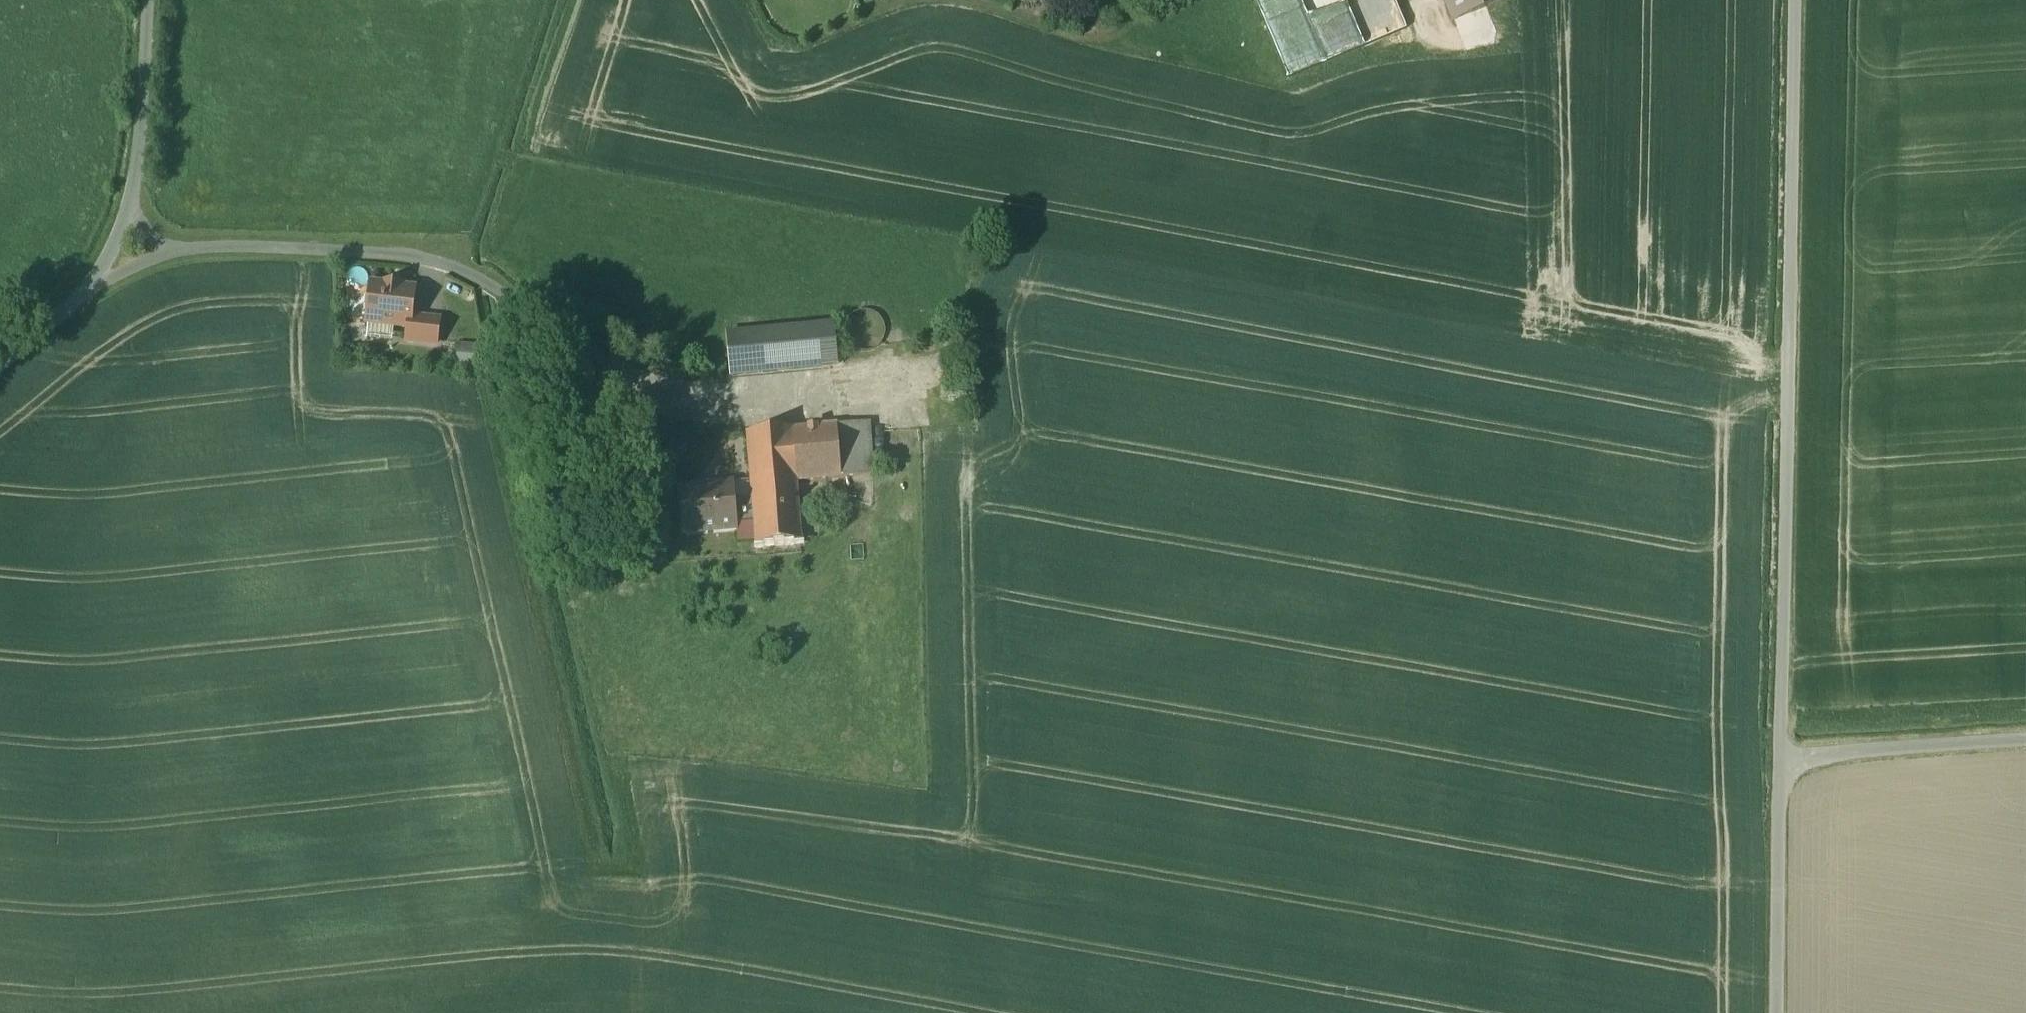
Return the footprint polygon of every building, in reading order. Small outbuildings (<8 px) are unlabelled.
[(1399,30),(1403,28),(1393,0),(1388,0),(1399,30)] [(372,283),(371,294),(367,298),(366,307),(369,310),(368,321),(409,326),(410,326),(412,316),(415,289),(401,287),(401,285),(386,283),(386,285),(372,283)] [(847,321),(845,325),(844,330),(845,334),(846,339),(848,343),(851,346),(855,349),(859,351),(863,352),(868,352),(872,351),(877,348),(880,345),(883,342),(885,338),(886,333),(885,328),(884,324),(882,320),(879,316),(875,314),(871,312),(867,311),(862,311),(858,312),(853,314),(850,317),(847,321)] [(410,326),(409,326),(407,340),(437,343),(440,319),(412,316),(410,326)] [(727,335),(730,375),(839,365),(835,325),(727,335)] [(458,366),(481,366),(481,344),(458,344),(458,366)] [(754,523),(756,545),(803,542),(798,481),(872,476),(868,423),(747,433),(752,498),(754,523)] [(737,525),(754,523),(752,498),(734,500),(733,484),(682,488),(685,532),(737,528),(737,525)]
